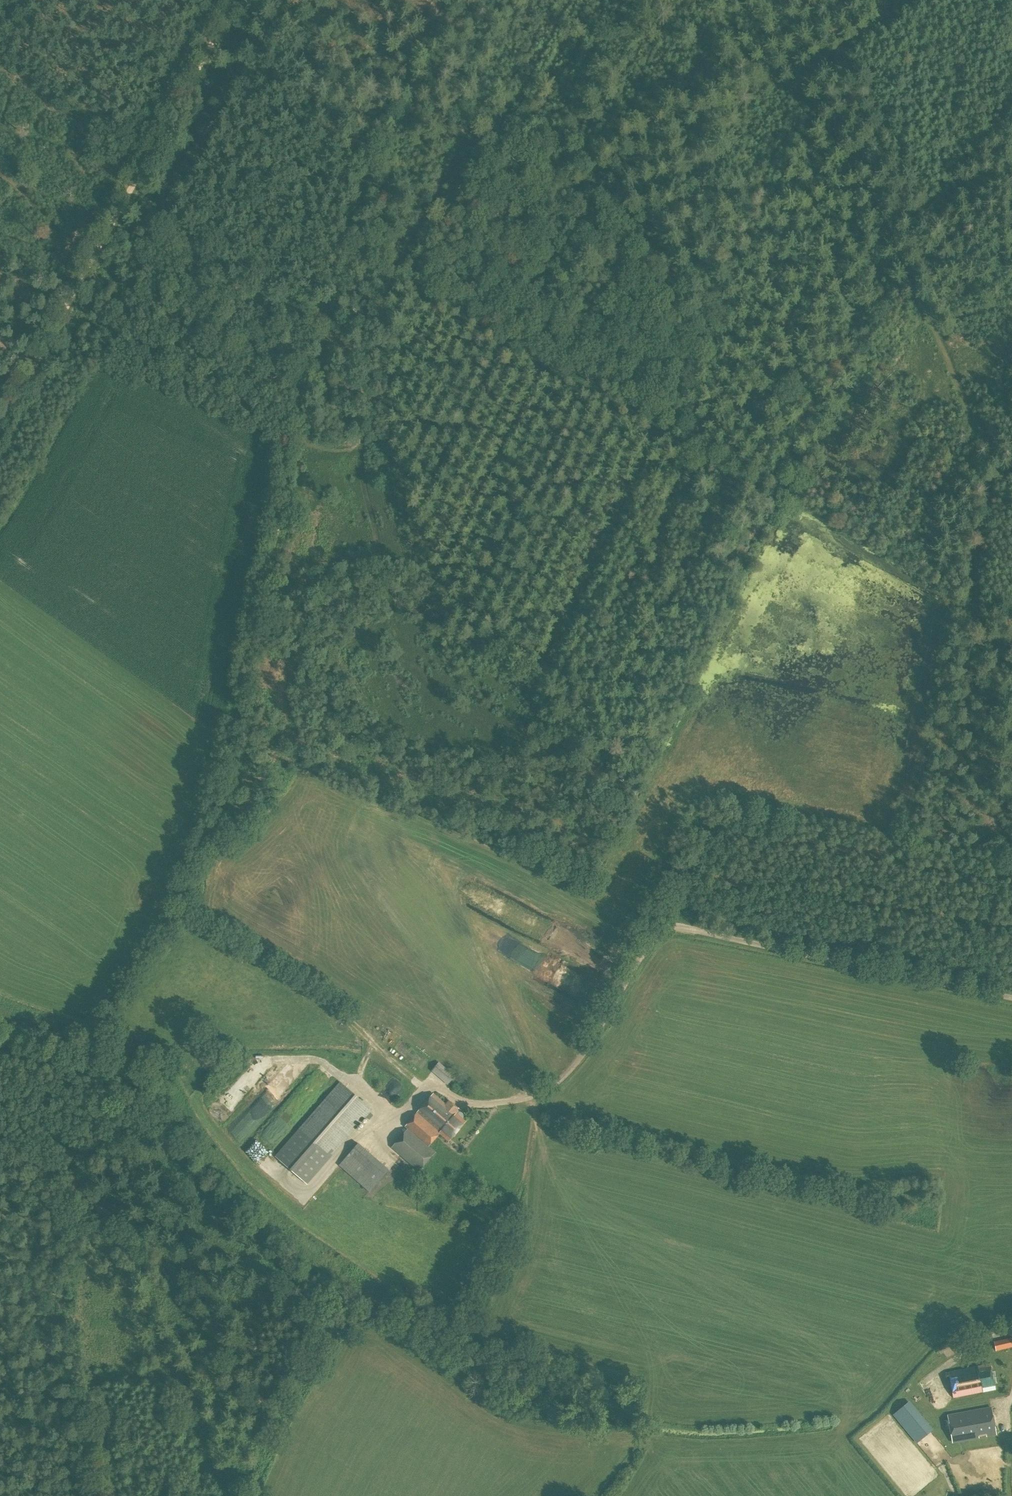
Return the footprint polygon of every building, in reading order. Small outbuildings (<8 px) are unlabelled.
[(431,1071),(434,1073),(447,1085),(455,1076),(439,1062),(431,1071)] [(282,1078),(252,1127),(261,1133),(291,1084),(282,1078)] [(308,1184),(330,1158),(373,1109),(340,1081),(275,1156),(308,1184)] [(384,1090),(389,1102),(404,1097),(400,1084),(384,1090)] [(405,1126),(407,1128),(391,1147),(418,1171),(435,1152),(428,1146),(439,1133),(448,1141),(465,1121),(456,1113),(460,1109),(449,1100),(446,1104),(433,1093),(405,1126)] [(239,1117),(246,1106),(235,1098),(227,1109),(239,1117)] [(369,1192),(389,1169),(358,1142),(339,1165),(369,1192)] [(994,1341),(996,1350),(1011,1346),(1011,1337),(994,1341)] [(953,1397),(995,1388),(990,1363),(948,1372),(953,1397)] [(991,1407),(947,1415),(952,1442),(979,1437),(979,1435),(988,1433),(989,1435),(996,1434),(991,1407)] [(920,1415),(905,1428),(917,1442),(932,1430),(920,1415)]
